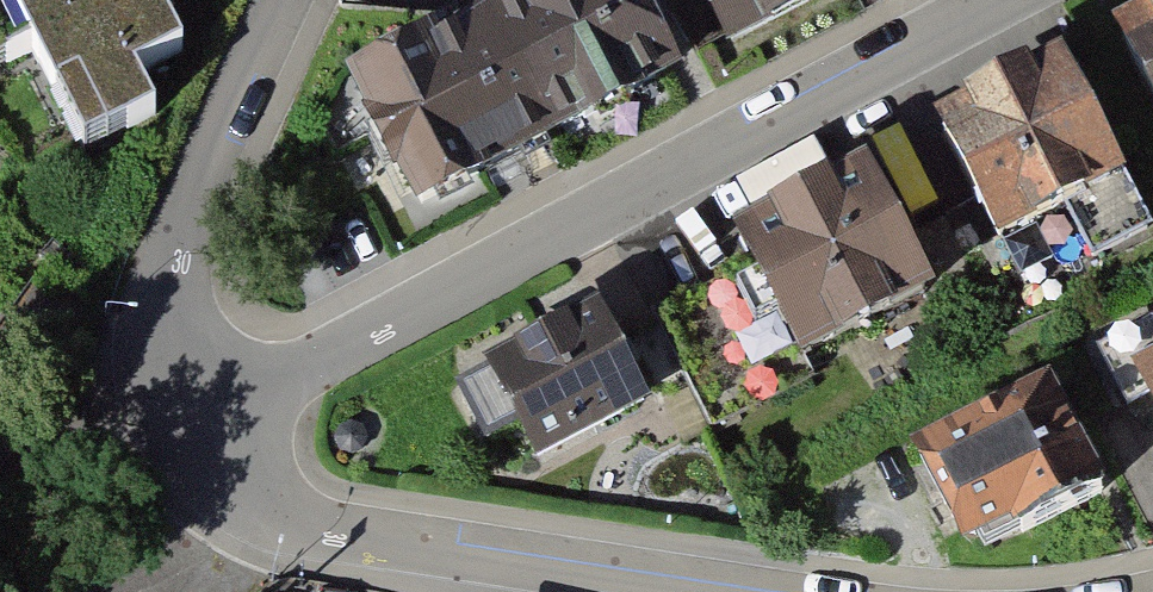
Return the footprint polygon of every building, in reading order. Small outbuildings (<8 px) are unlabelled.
[(29,51),(81,150),(161,111),(139,63),(186,43),(165,0),(0,0),(0,63),(29,51)] [(483,5),(548,140),(685,69),(650,0),(493,0),(483,5)] [(733,41),(807,0),(711,0),(733,41)] [(1119,23),(1152,85),(1152,4),(1119,23)] [(483,5),(355,73),(418,208),(548,140),(483,5)] [(1001,222),(1123,156),(1059,40),(937,106),(1001,222)] [(912,211),(943,199),(911,119),(881,131),(912,211)] [(800,350),(934,277),(864,149),(730,222),(750,259),(658,309),(712,426),(813,378),(800,350)] [(536,453),(653,389),(598,290),(482,354),(489,363),(457,377),(485,434),(518,416),(536,453)] [(1095,341),(1126,404),(1152,390),(1152,391),(1152,311),(1095,341)] [(1104,490),(1045,383),(935,437),(990,545),(1104,490)] [(351,449),(357,446),(361,441),(362,434),(358,428),(352,424),(345,425),(340,429),(338,434),(338,439),(340,444),(344,447),(351,449)]
